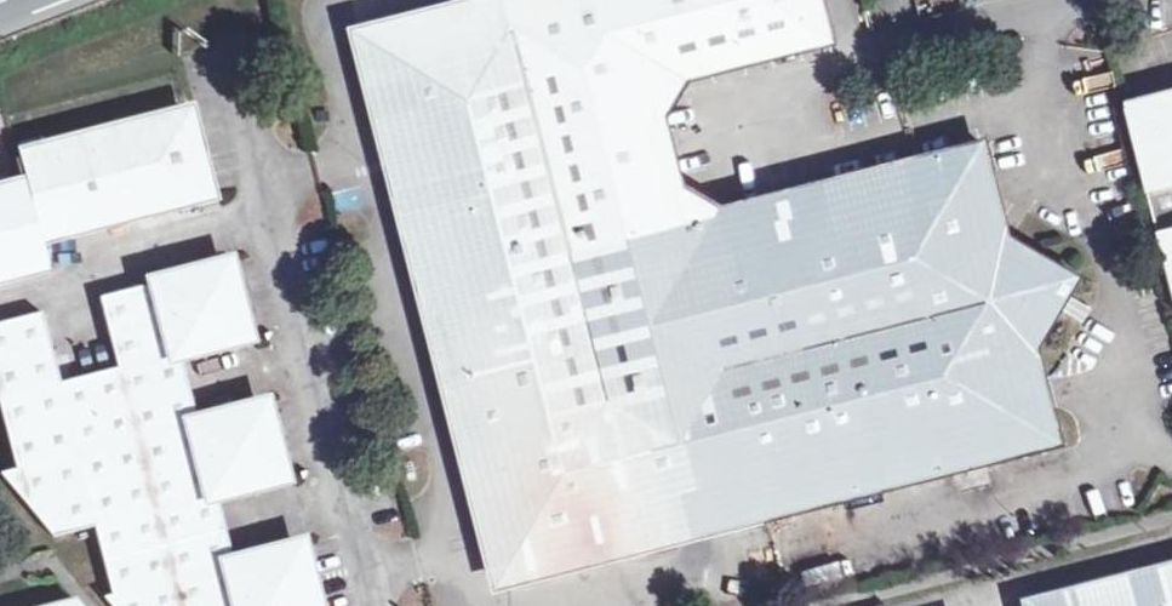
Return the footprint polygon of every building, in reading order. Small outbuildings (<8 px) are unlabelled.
[(357,32),(499,580),(1054,440),(1035,352),(1075,272),(1034,253),(1005,236),(1003,228),(983,149),(687,219),(678,178),(663,112),(656,82),(835,36),(825,0),(486,0),(357,32)] [(1126,108),(1171,285),(1171,95),(1126,108)] [(0,189),(0,280),(47,268),(41,238),(209,195),(187,111),(20,156),(25,183),(0,189)] [(197,420),(196,414),(183,366),(180,354),(201,348),(219,343),(247,337),(228,262),(147,283),(99,296),(117,366),(60,381),(42,311),(0,322),(0,408),(15,468),(197,420)] [(219,343),(201,348),(203,357),(221,352),(219,343)] [(15,468),(0,472),(0,473),(53,537),(95,527),(104,559),(225,529),(219,507),(216,496),(237,490),(256,485),(283,478),(264,403),(197,420),(15,468)] [(256,485),(237,490),(240,499),(258,494),(256,485)] [(300,544),(233,561),(232,555),(225,529),(104,559),(113,594),(103,596),(111,605),(316,605),(300,544)] [(1048,596),(1051,605),(1171,605),(1171,563),(1048,596)]
